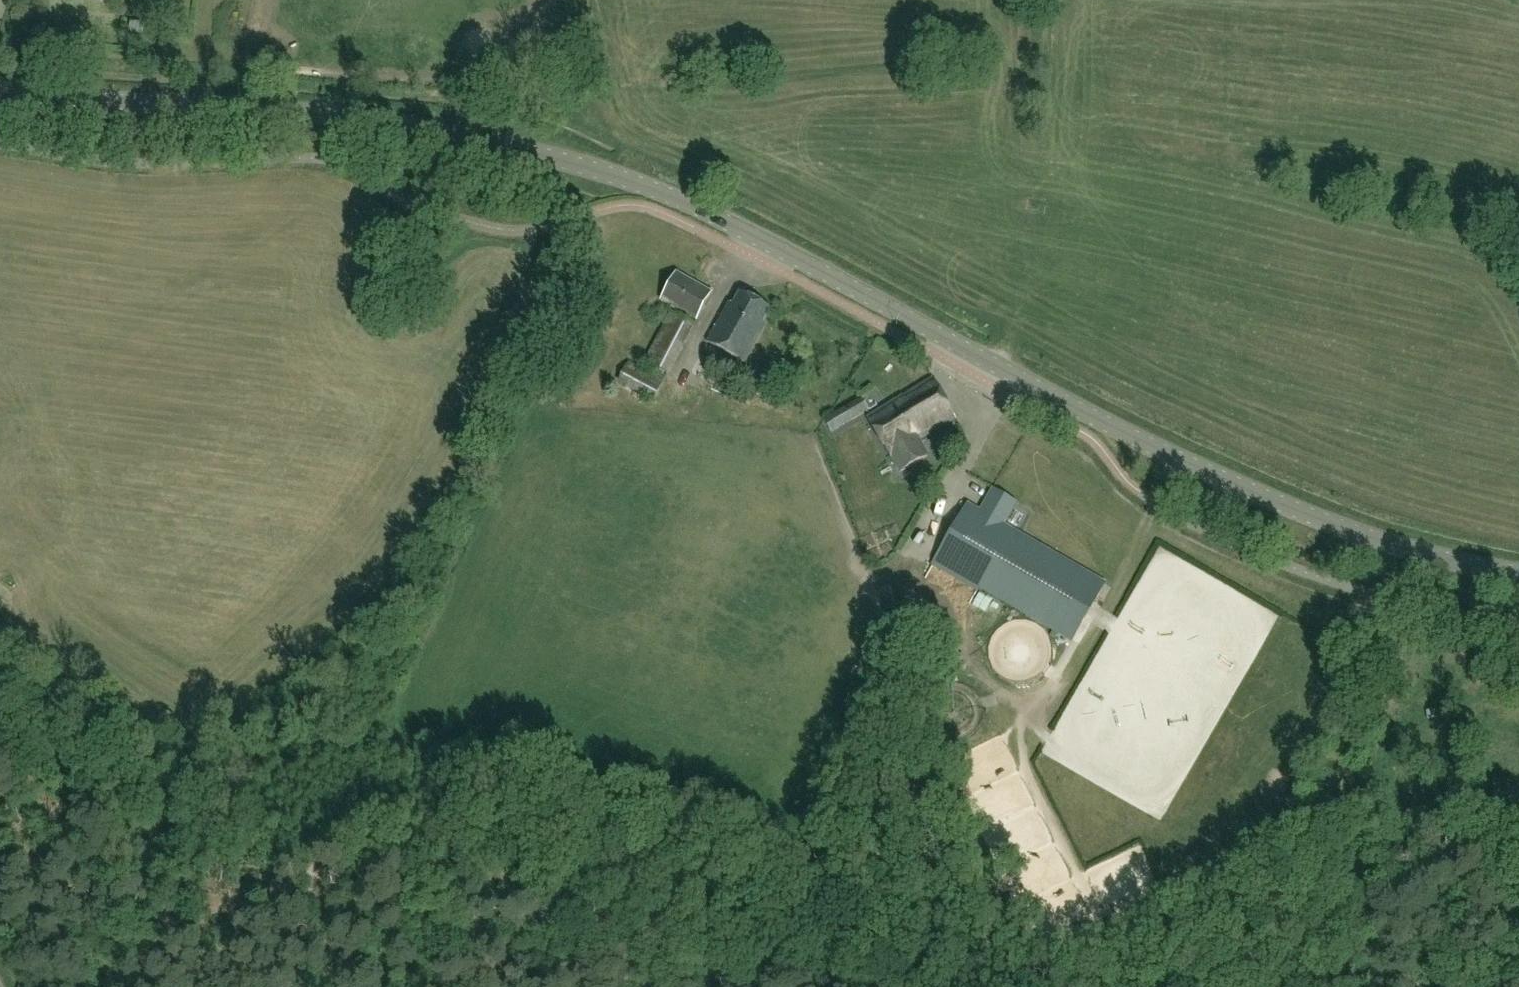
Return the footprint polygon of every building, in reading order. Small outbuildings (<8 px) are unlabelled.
[(676,274),(660,301),(696,321),(711,293),(676,274)] [(728,305),(708,342),(746,363),(766,325),(762,323),(770,310),(739,293),(732,307),(728,305)] [(669,312),(645,362),(670,376),(694,325),(669,312)] [(664,382),(628,362),(618,382),(654,402),(664,382)] [(932,378),(867,418),(902,474),(930,457),(920,441),(957,418),(932,378)] [(837,413),(844,425),(852,421),(853,422),(869,411),(861,400),(837,413)] [(981,511),(968,504),(934,563),(1072,643),(1105,585),(1003,526),(1016,503),(993,490),(981,511)]
